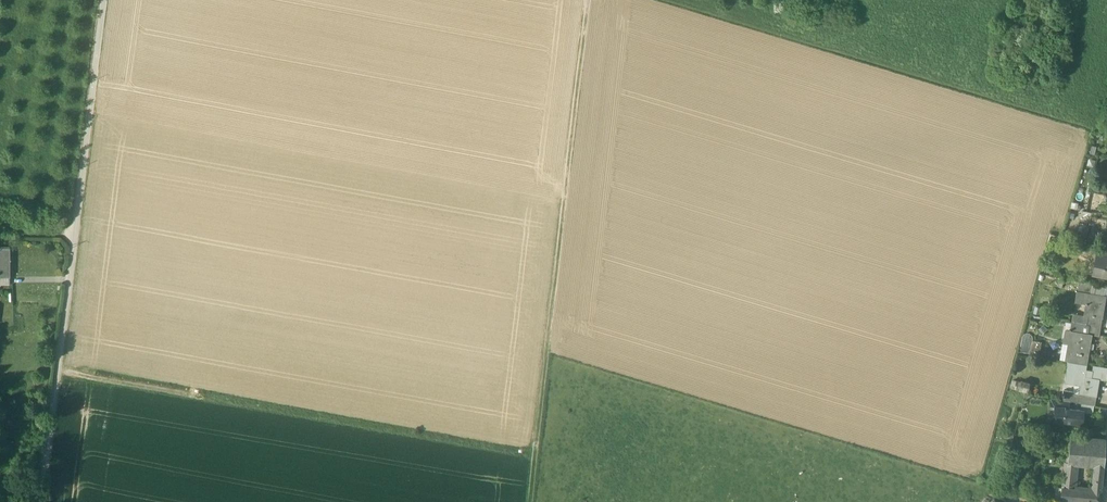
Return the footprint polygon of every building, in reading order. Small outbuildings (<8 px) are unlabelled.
[(1104,201),(1105,193),(1091,192),(1090,200),(1104,201)] [(0,249),(0,277),(9,278),(9,249),(0,249)] [(1101,252),(1098,266),(1104,268),(1103,276),(1106,277),(1106,253),(1101,252)] [(1092,284),(1079,282),(1078,292),(1090,294),(1092,284)] [(1078,292),(1077,291),(1075,303),(1085,305),(1083,316),(1089,317),(1102,319),(1103,319),(1106,297),(1090,294),(1078,292)] [(1102,319),(1089,317),(1087,325),(1100,327),(1102,319)] [(1066,321),(1065,330),(1092,335),(1099,336),(1101,327),(1100,327),(1087,325),(1066,321)] [(1092,335),(1065,330),(1063,341),(1070,343),(1067,361),(1068,361),(1087,364),(1092,335)] [(1087,364),(1068,361),(1064,383),(1074,384),(1075,379),(1081,380),(1079,393),(1078,394),(1079,394),(1096,396),(1096,397),(1099,379),(1091,378),(1085,377),(1087,364)] [(1093,365),(1091,378),(1099,379),(1106,381),(1106,377),(1106,368),(1093,365)] [(1022,380),(1019,389),(1029,391),(1031,382),(1022,380)] [(1079,393),(1063,390),(1061,400),(1078,403),(1079,394),(1078,394),(1079,393)] [(1096,396),(1079,394),(1078,403),(1094,405),(1096,396)] [(1055,408),(1069,409),(1070,402),(1052,400),(1051,407),(1055,408)] [(1054,421),(1084,424),(1085,411),(1069,409),(1055,408),(1054,421)] [(1106,440),(1071,436),(1068,463),(1078,464),(1097,466),(1104,466),(1106,440)] [(1047,444),(1023,442),(1023,451),(1046,453),(1047,444)] [(1078,464),(1068,463),(1067,467),(1069,467),(1068,476),(1077,477),(1078,464)] [(1104,466),(1097,466),(1094,491),(1099,491),(1102,492),(1102,491),(1104,466)] [(1064,482),(1063,488),(1062,488),(1060,501),(1074,501),(1075,489),(1077,477),(1068,476),(1066,476),(1066,483),(1064,482)] [(1075,489),(1074,501),(1098,501),(1099,491),(1094,491),(1075,489)]
